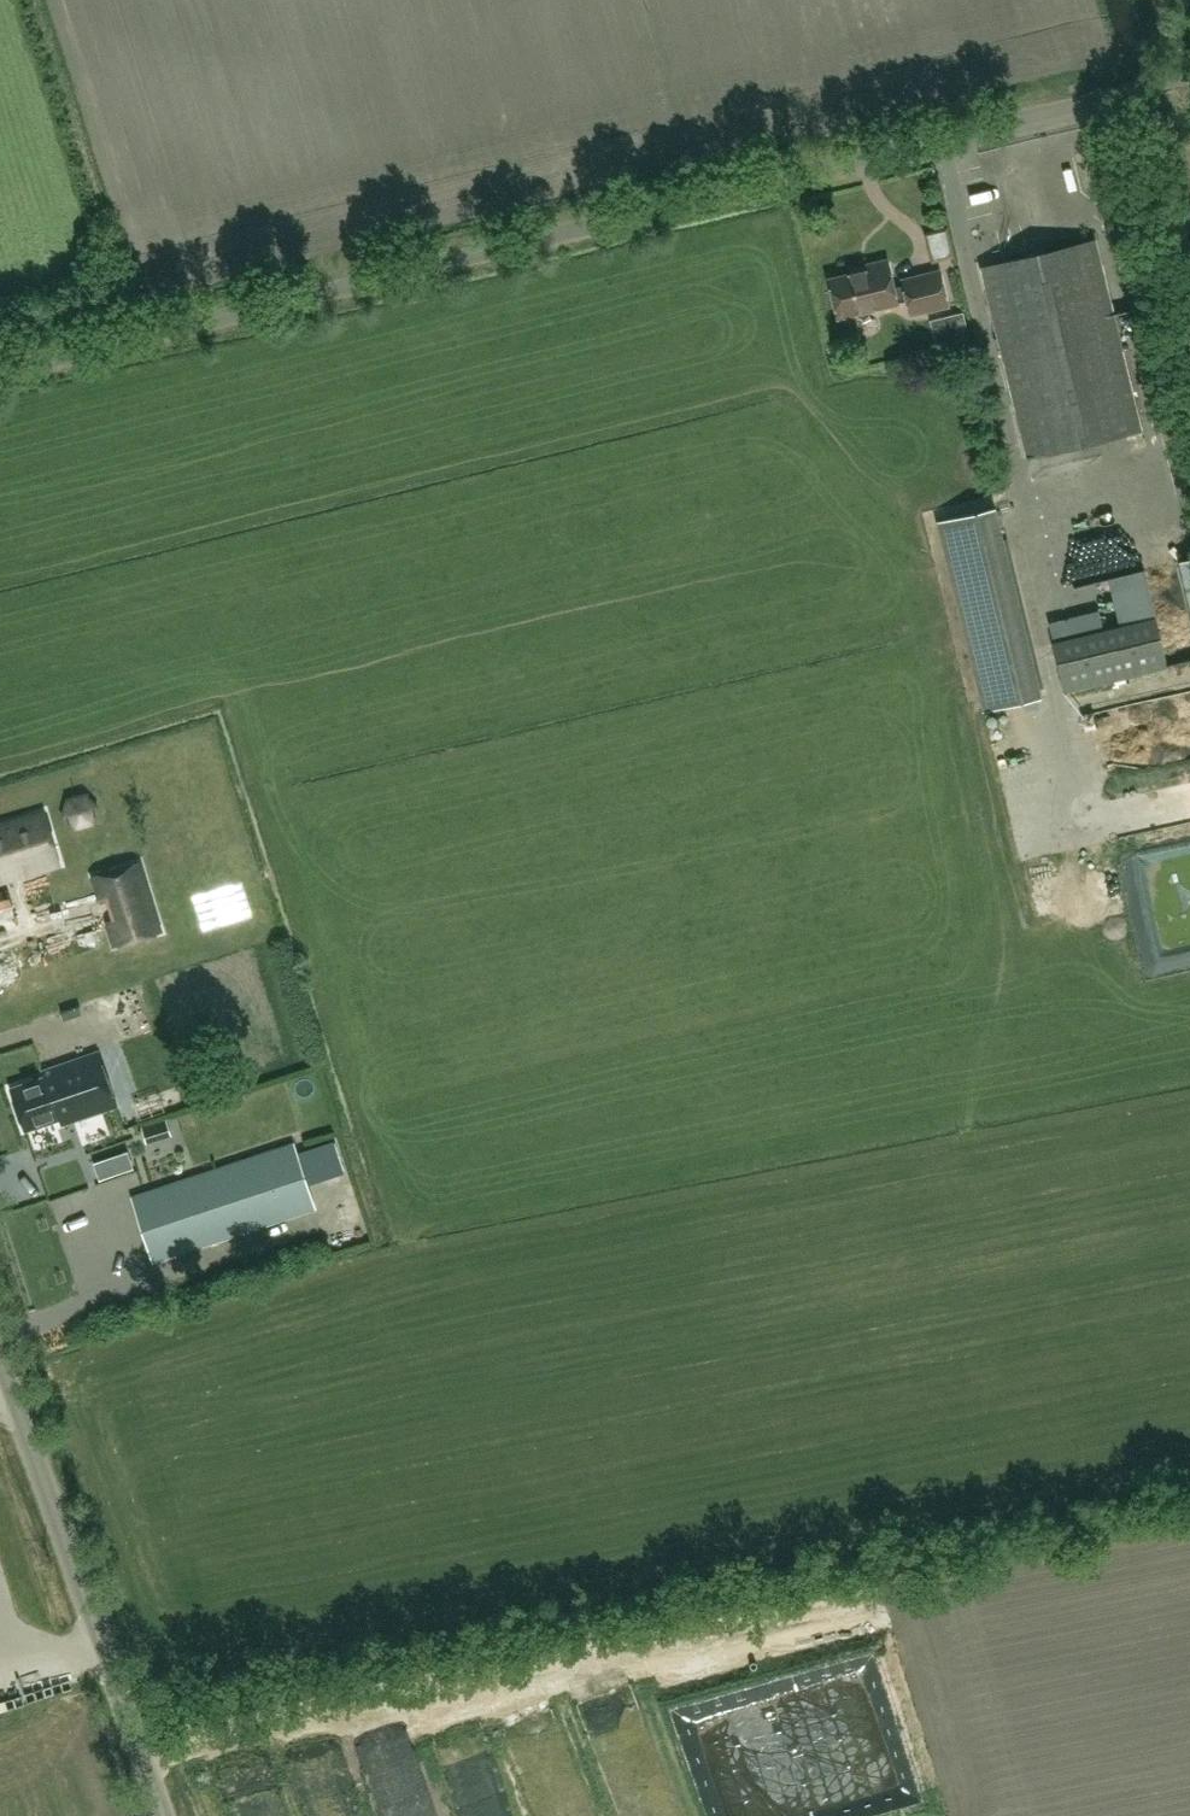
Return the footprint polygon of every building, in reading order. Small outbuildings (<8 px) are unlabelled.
[(973,191),(973,204),(996,203),(995,190),(973,191)] [(950,224),(933,228),(938,251),(955,247),(950,224)] [(1096,240),(981,268),(1027,457),(1142,429),(1096,240)] [(948,305),(941,275),(903,284),(904,285),(894,287),(888,264),(887,264),(883,261),(873,263),(870,268),(828,278),(838,317),(897,303),(897,301),(907,299),(910,314),(948,305)] [(959,314),(931,321),(938,349),(966,342),(959,314)] [(936,521),(983,712),(1043,697),(996,506),(936,521)] [(1180,560),(1189,604),(1189,558),(1180,560)] [(1156,618),(1053,643),(1065,691),(1167,666),(1156,618)] [(0,824),(0,882),(60,864),(44,811),(0,824)] [(140,862),(97,875),(105,900),(108,899),(114,918),(111,919),(119,944),(161,931),(140,862)] [(13,903),(9,890),(0,892),(0,907),(13,903)] [(75,1062),(65,1065),(43,1072),(44,1077),(11,1088),(24,1130),(58,1120),(60,1125),(117,1107),(101,1054),(75,1062)] [(131,1196),(153,1263),(315,1210),(293,1143),(131,1196)]
